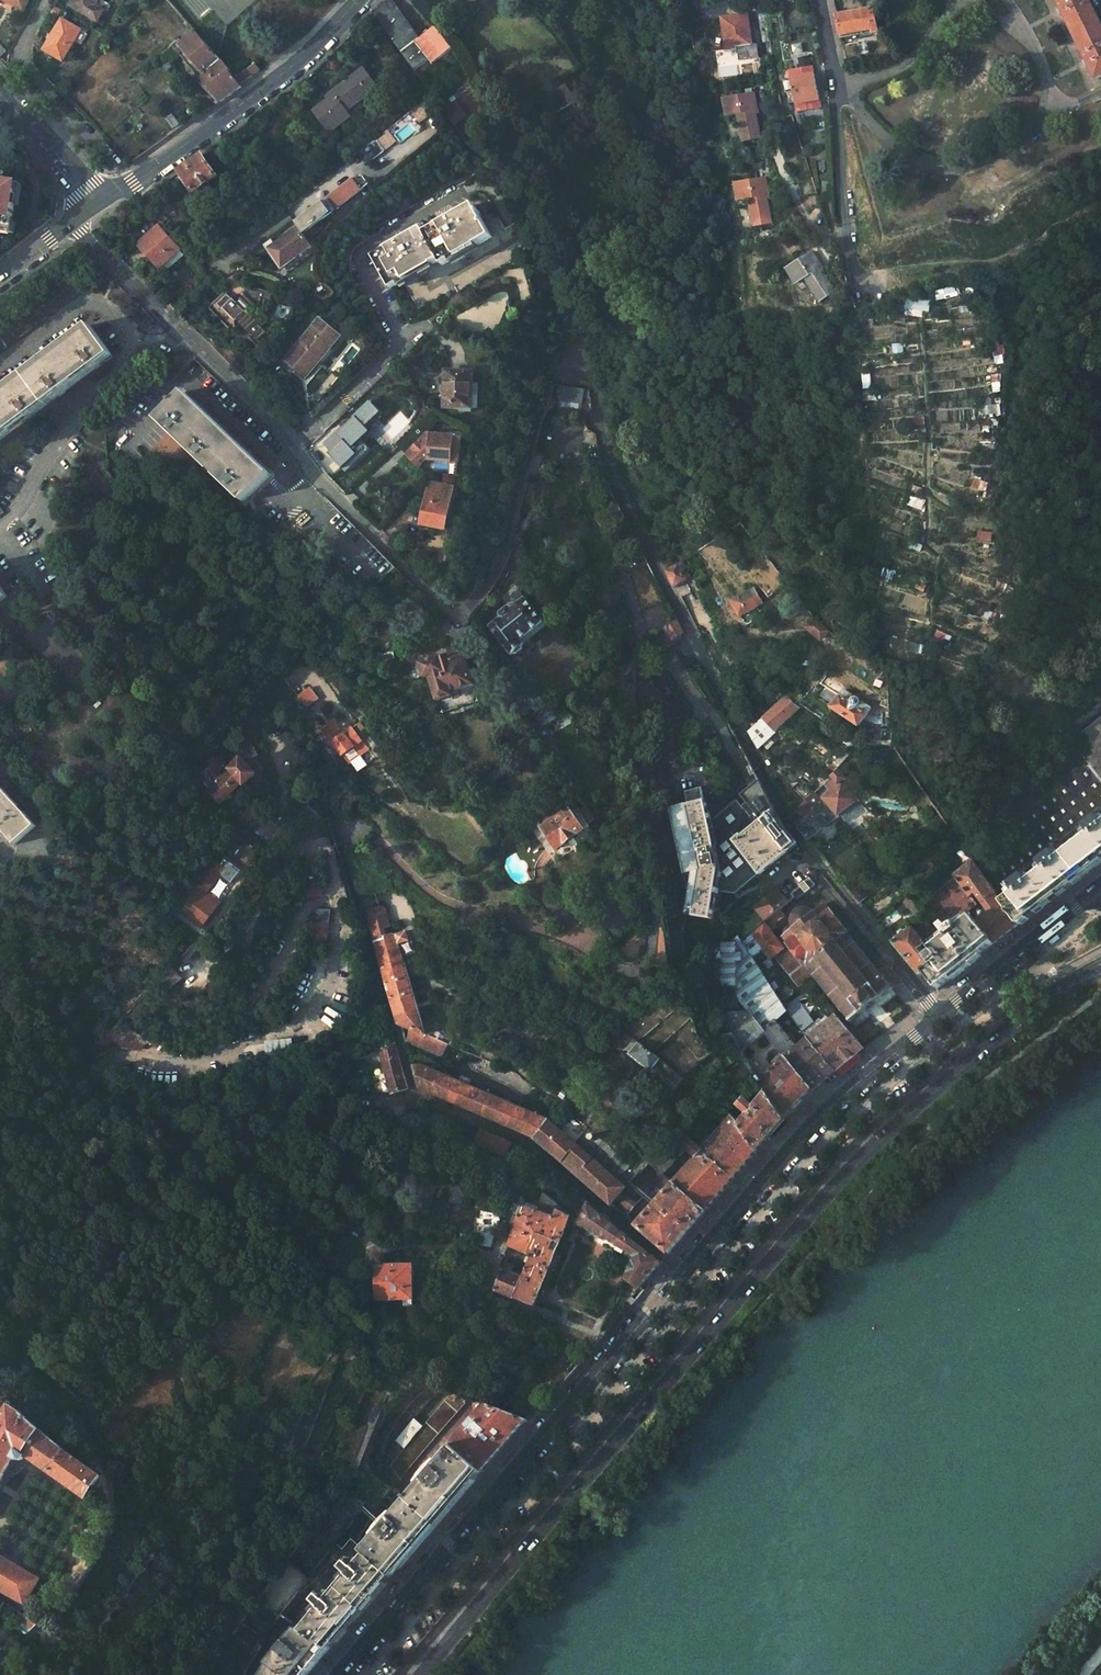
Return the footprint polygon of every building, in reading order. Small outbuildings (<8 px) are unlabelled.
[(25,9),(29,0),(6,0),(25,9)] [(100,15),(109,0),(77,0),(100,15)] [(392,0),(389,0),(374,11),(414,70),(427,60),(431,65),(451,50),(436,27),(420,38),(392,0)] [(1094,81),(1100,77),(1100,30),(1086,0),(1054,0),(1094,81)] [(872,10),(837,18),(842,44),(878,38),(872,10)] [(751,57),(746,15),(721,18),(725,49),(737,47),(738,59),(751,57)] [(81,29),(62,18),(44,49),(63,60),(81,29)] [(240,86),(189,26),(178,36),(182,41),(180,43),(204,71),(203,72),(204,74),(200,77),(220,102),(240,86)] [(254,63),(234,78),(239,85),(260,70),(254,63)] [(789,79),(794,105),(806,103),(801,77),(814,75),(812,68),(793,71),(794,78),(789,79)] [(332,96),(313,111),(329,131),(348,116),(344,111),(376,87),(362,69),(330,93),(332,96)] [(794,105),(795,112),(814,108),(813,101),(818,100),(814,75),(801,77),(806,103),(794,105)] [(737,116),(742,143),(758,140),(752,107),(755,106),(753,94),(722,100),(726,118),(737,116)] [(432,113),(424,101),(364,148),(372,159),(432,113)] [(238,154),(244,162),(248,159),(242,151),(238,154)] [(217,175),(202,155),(201,153),(177,170),(178,172),(192,191),(217,175)] [(15,187),(6,186),(7,175),(0,174),(0,234),(14,236),(18,194),(14,193),(15,187)] [(353,177),(294,221),(297,226),(269,247),(278,260),(284,255),(290,263),(312,246),(303,234),(363,189),(353,177)] [(734,184),(737,203),(748,201),(753,228),(770,225),(763,191),(766,191),(764,178),(734,184)] [(817,191),(812,178),(798,182),(802,196),(817,191)] [(832,203),(831,182),(822,182),(823,203),(832,203)] [(52,210),(52,196),(49,197),(48,194),(44,195),(45,211),(52,210)] [(394,288),(407,282),(445,264),(447,268),(498,244),(492,230),(483,211),(432,235),(430,230),(379,255),(394,288)] [(445,264),(407,282),(420,310),(458,292),(460,297),(538,261),(524,232),(518,235),(512,238),(506,224),(492,230),(498,244),(447,268),(445,264)] [(137,244),(159,267),(180,248),(158,225),(137,244)] [(796,284),(805,278),(820,301),(834,292),(816,264),(818,263),(811,253),(786,270),(796,284)] [(247,297),(237,305),(228,297),(218,307),(236,325),(238,322),(259,343),(267,335),(258,327),(264,321),(273,296),(259,291),(257,295),(249,293),(246,296),(247,297)] [(320,358),(317,355),(325,346),(329,349),(340,335),(336,332),(319,318),(285,359),(306,376),(320,358)] [(154,327),(147,320),(141,326),(148,333),(154,327)] [(0,395),(0,442),(112,359),(90,329),(0,395)] [(471,371),(444,370),(443,407),(453,407),(453,401),(470,401),(471,371)] [(582,390),(562,386),(557,406),(577,411),(582,390)] [(271,475),(186,392),(158,420),(243,503),(271,475)] [(380,411),(370,401),(324,444),(330,450),(328,453),(342,468),(356,454),(351,448),(369,431),(364,426),(380,411)] [(453,436),(429,433),(426,458),(450,460),(453,436)] [(453,487),(429,482),(421,523),(444,528),(453,487)] [(666,570),(675,587),(689,578),(679,562),(670,568),(666,570)] [(764,603),(755,588),(732,601),(741,616),(764,603)] [(501,621),(489,631),(509,659),(512,657),(513,660),(520,655),(520,651),(517,648),(544,629),(526,604),(511,614),(510,612),(507,611),(500,616),(499,619),(501,621)] [(680,630),(674,618),(663,626),(670,637),(680,630)] [(815,619),(806,631),(820,642),(827,632),(822,627),(815,619)] [(546,633),(544,629),(517,648),(520,651),(546,633)] [(475,685),(464,658),(449,664),(447,660),(439,664),(438,662),(419,670),(424,683),(430,681),(440,705),(455,698),(453,695),(475,685)] [(309,679),(296,687),(304,698),(316,689),(309,679)] [(820,695),(833,704),(838,696),(825,687),(820,695)] [(883,723),(882,715),(876,715),(868,713),(871,708),(862,702),(860,702),(860,699),(856,697),(853,698),(853,695),(843,689),(838,696),(833,704),(830,708),(858,727),(863,720),(875,723),(883,723)] [(787,698),(749,735),(758,751),(800,709),(787,698)] [(1085,760),(1100,780),(1100,717),(1070,741),(1085,760)] [(366,745),(351,722),(342,728),(338,722),(326,730),(346,759),(347,758),(353,766),(364,758),(358,750),(364,746),(366,745)] [(1085,760),(1009,819),(1026,841),(983,875),(997,894),(996,896),(1002,903),(1014,893),(1009,886),(1023,875),(1028,882),(1044,869),(1039,863),(1053,852),(1058,859),(1070,850),(1090,834),(1084,827),(1097,817),(1100,822),(1100,780),(1085,760)] [(253,778),(239,764),(221,782),(216,777),(220,772),(222,774),(225,771),(217,764),(210,771),(209,769),(201,777),(213,789),(208,794),(220,807),(242,786),(243,788),(253,778)] [(839,769),(832,776),(816,792),(827,805),(838,817),(860,800),(848,786),(845,789),(841,784),(847,778),(839,769)] [(688,809),(673,812),(687,873),(694,871),(688,909),(694,910),(693,916),(712,919),(716,892),(736,893),(760,875),(761,876),(798,847),(787,832),(759,781),(741,794),(746,802),(741,805),(736,798),(709,818),(702,787),(684,792),(688,809)] [(0,792),(0,832),(12,846),(32,828),(0,792)] [(800,812),(807,821),(827,805),(816,792),(800,812)] [(581,810),(577,804),(573,798),(539,823),(559,851),(585,831),(574,815),(581,810)] [(807,821),(799,827),(800,829),(810,840),(838,817),(827,805),(807,821)] [(598,820),(589,807),(583,810),(592,824),(598,820)] [(1070,850),(1088,873),(1100,863),(1100,822),(1097,817),(1084,827),(1090,834),(1070,850)] [(286,822),(280,818),(261,837),(273,849),(286,822)] [(827,862),(841,851),(832,841),(819,852),(827,862)] [(1088,873),(1070,850),(1058,859),(1053,852),(1039,863),(1044,869),(1028,882),(1023,875),(1009,886),(1014,893),(1002,903),(1019,926),(1088,873)] [(991,912),(981,919),(976,923),(995,946),(1019,926),(1002,903),(996,896),(997,894),(983,875),(973,860),(953,875),(971,897),(977,894),(991,912)] [(205,895),(224,873),(213,863),(193,885),(199,890),(178,914),(197,930),(218,906),(205,895)] [(320,881),(299,883),(299,890),(321,888),(320,881)] [(814,888),(810,883),(798,892),(802,897),(814,888)] [(321,888),(299,890),(301,904),(323,902),(321,888)] [(863,891),(856,897),(862,904),(869,898),(863,891)] [(802,897),(798,892),(789,897),(793,902),(802,897)] [(785,908),(774,894),(751,911),(762,924),(777,913),(785,908)] [(591,913),(583,903),(570,914),(578,923),(591,913)] [(827,916),(822,910),(820,909),(818,908),(815,908),(813,909),(811,910),(810,912),(810,913),(810,915),(808,914),(804,915),(801,915),(799,917),(797,919),(795,922),(795,925),(795,927),(793,927),(791,928),(789,929),(787,931),(786,933),(785,935),(785,937),(786,938),(790,944),(787,946),(788,948),(772,961),(795,989),(810,976),(812,979),(814,977),(820,985),(818,986),(821,990),(824,988),(831,997),(829,998),(831,1002),(833,1000),(841,1009),(837,1013),(839,1016),(841,1015),(852,1029),(855,1026),(854,1025),(874,1008),(891,994),(892,995),(895,993),(893,990),(895,989),(893,986),(891,988),(883,979),(885,977),(883,975),(879,978),(872,969),(873,967),(871,965),(869,966),(862,957),(863,956),(860,952),(859,954),(852,945),(854,944),(851,940),(849,942),(844,936),(846,935),(843,931),(842,933),(839,929),(840,927),(833,918),(831,920),(830,918),(831,916),(829,914),(827,916)] [(391,929),(387,912),(380,909),(370,911),(368,915),(399,1024),(417,1031),(423,1024),(411,980),(421,977),(408,932),(388,938),(386,931),(391,929)] [(968,913),(972,917),(976,923),(981,919),(973,909),(968,913)] [(781,919),(777,913),(762,924),(746,936),(767,962),(780,951),(767,934),(773,930),(771,927),(781,919)] [(331,915),(312,915),(312,929),(330,929),(331,915)] [(930,950),(939,962),(925,973),(937,990),(995,946),(976,923),(972,917),(958,928),(955,925),(949,930),(945,926),(941,929),(947,937),(930,950)] [(911,927),(893,942),(920,976),(925,973),(939,962),(930,950),(923,956),(918,950),(925,945),(911,927)] [(735,985),(736,998),(761,1031),(773,1020),(785,1010),(780,1003),(793,993),(767,962),(746,936),(736,943),(732,938),(724,945),(727,948),(716,950),(719,986),(735,985)] [(678,983),(669,968),(662,972),(670,988),(678,983)] [(179,981),(168,969),(156,981),(168,993),(179,981)] [(718,1051),(755,1090),(784,1121),(785,1119),(813,1091),(761,1031),(736,998),(720,999),(722,1019),(708,1021),(702,1022),(705,1042),(713,1052),(718,1051)] [(815,1022),(799,1000),(785,1010),(802,1031),(815,1022)] [(862,1048),(837,1018),(810,1040),(836,1072),(863,1049),(862,1048)] [(138,1037),(120,1019),(104,1035),(122,1053),(138,1037)] [(836,1072),(810,1040),(799,1050),(773,1020),(761,1031),(813,1091),(836,1072)] [(417,1031),(399,1024),(405,1042),(444,1058),(450,1044),(417,1031)] [(684,1074),(630,1038),(623,1048),(665,1077),(667,1075),(678,1083),(684,1074)] [(394,1046),(378,1051),(382,1063),(391,1093),(407,1089),(394,1046)] [(491,1061),(462,1049),(456,1063),(484,1075),(491,1061)] [(378,1051),(359,1056),(362,1068),(382,1063),(378,1051)] [(547,1121),(425,1069),(426,1066),(421,1064),(420,1067),(413,1069),(419,1089),(533,1139),(547,1121)] [(252,1065),(240,1067),(240,1074),(256,1072),(256,1066),(252,1065)] [(784,1121),(755,1090),(744,1103),(732,1093),(724,1102),(736,1112),(724,1126),(755,1154),(784,1121)] [(638,1174),(559,1106),(547,1121),(533,1139),(612,1206),(629,1186),(637,1175),(638,1174)] [(724,1126),(716,1119),(701,1125),(683,1146),(670,1134),(648,1161),(674,1184),(705,1212),(755,1154),(724,1126)] [(487,1132),(465,1124),(460,1134),(467,1137),(466,1139),(485,1146),(484,1148),(491,1150),(490,1152),(515,1162),(520,1149),(514,1144),(487,1132)] [(674,1184),(648,1161),(638,1174),(637,1175),(648,1184),(663,1197),(674,1184)] [(648,1184),(637,1175),(629,1186),(638,1195),(648,1184)] [(705,1212),(674,1184),(663,1197),(637,1227),(668,1254),(705,1212)] [(638,1195),(629,1186),(612,1206),(626,1218),(643,1198),(638,1195)] [(567,1222),(543,1193),(537,1208),(536,1213),(524,1208),(521,1207),(508,1247),(529,1254),(527,1259),(525,1257),(523,1263),(526,1264),(521,1278),(507,1274),(499,1271),(493,1291),(533,1309),(548,1272),(553,1273),(557,1261),(553,1259),(567,1222)] [(609,1222),(581,1198),(573,1210),(579,1215),(575,1222),(578,1226),(615,1247),(613,1250),(627,1259),(629,1264),(630,1265),(625,1280),(637,1290),(638,1288),(659,1264),(628,1239),(609,1222)] [(537,1208),(526,1204),(524,1208),(536,1213),(537,1208)] [(501,1215),(487,1210),(477,1243),(490,1248),(501,1215)] [(384,1256),(377,1255),(376,1265),(376,1266),(376,1300),(413,1301),(414,1267),(384,1266),(384,1256)] [(509,1267),(502,1264),(499,1271),(507,1274),(509,1267)] [(0,1279),(0,1300),(10,1294),(0,1279)] [(454,1372),(450,1371),(442,1391),(449,1394),(463,1399),(473,1402),(475,1395),(461,1389),(464,1380),(452,1375),(454,1372)] [(397,1481),(436,1435),(435,1434),(463,1399),(449,1394),(421,1427),(413,1420),(395,1441),(404,1449),(388,1467),(397,1481)] [(12,1407),(0,1401),(0,1480),(4,1474),(9,1466),(14,1470),(19,1462),(22,1461),(25,1457),(30,1461),(85,1499),(99,1478),(73,1459),(12,1407)] [(523,1422),(482,1405),(448,1446),(450,1448),(480,1473),(523,1422)] [(373,1432),(357,1425),(354,1433),(346,1430),(333,1457),(357,1468),(371,1441),(369,1440),(373,1432)] [(480,1473),(450,1448),(362,1555),(365,1556),(391,1578),(480,1473)] [(14,1470),(9,1466),(4,1474),(8,1479),(12,1477),(16,1475),(19,1473),(22,1470),(26,1467),(28,1464),(30,1461),(25,1457),(22,1461),(19,1462),(14,1470)] [(0,1551),(0,1559),(18,1569),(21,1563),(0,1551)] [(391,1578),(365,1556),(301,1634),(329,1650),(391,1578)] [(24,1605),(38,1580),(18,1569),(0,1559),(0,1592),(24,1605)] [(303,1587),(281,1569),(252,1606),(277,1621),(303,1587)] [(20,1613),(18,1612),(9,1626),(24,1634),(37,1623),(20,1613)] [(277,1621),(240,1674),(308,1674),(329,1650),(301,1634),(277,1621)] [(104,1661),(99,1670),(108,1674),(109,1674),(113,1667),(104,1661)]
